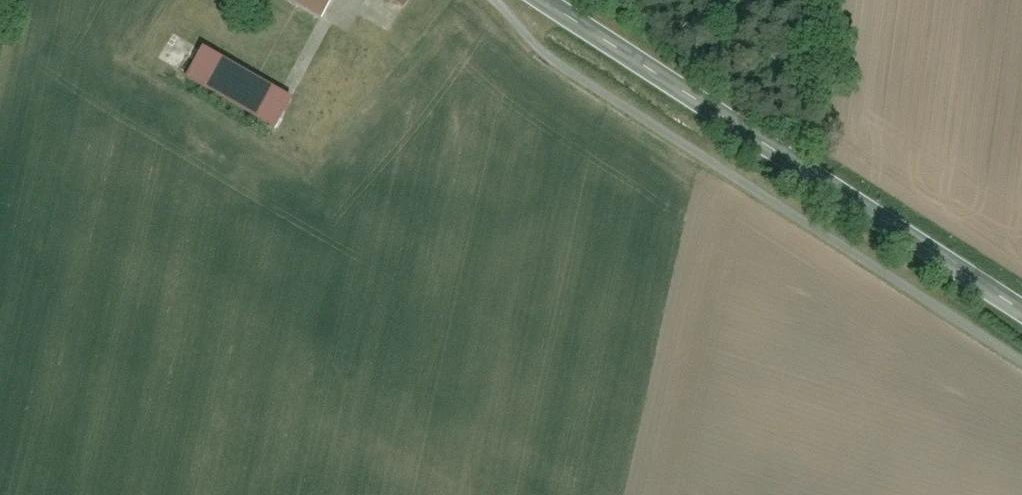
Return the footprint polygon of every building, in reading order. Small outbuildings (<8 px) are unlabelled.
[(314,20),(327,0),(283,0),(314,20)] [(400,10),(407,0),(385,0),(400,10)] [(354,143),(203,52),(185,81),(336,173),(354,143)]
